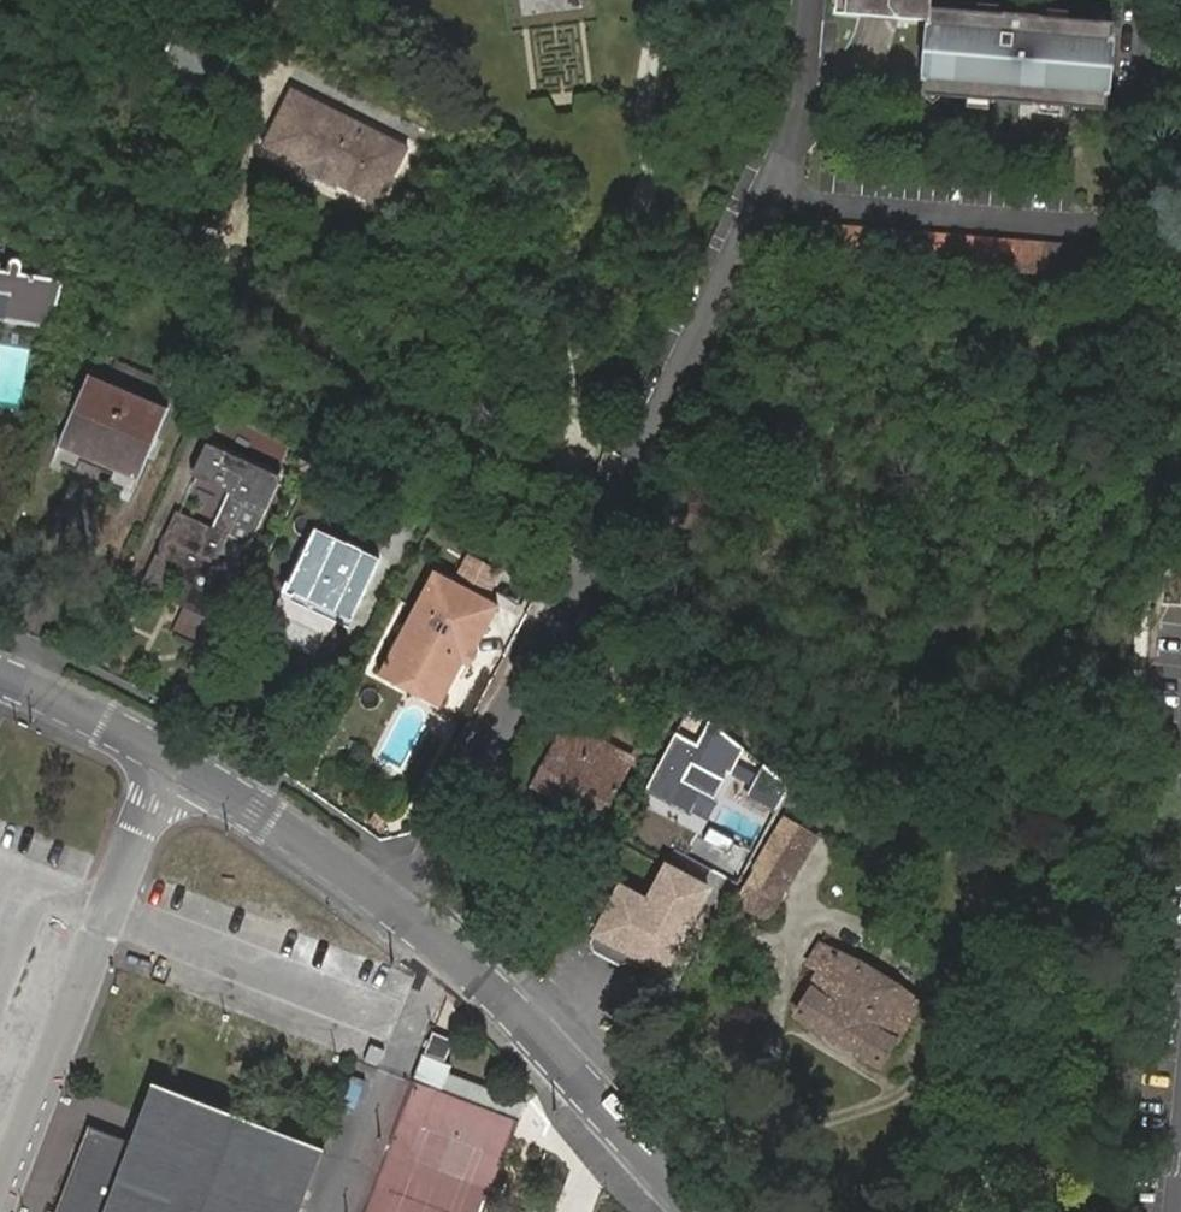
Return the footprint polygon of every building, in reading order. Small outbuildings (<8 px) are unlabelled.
[(840,17),(927,25),(920,100),(1106,116),(1114,27),(928,13),(929,0),(842,0),(840,17)] [(201,102),(220,64),(164,36),(144,74),(201,102)] [(409,146),(294,88),(259,147),(305,170),(303,174),(335,191),(337,186),(378,207),(409,146)] [(1111,280),(1114,251),(813,225),(810,255),(1111,280)] [(53,332),(70,284),(49,280),(50,273),(48,271),(46,267),(43,266),(40,267),(37,269),(36,271),(35,277),(27,275),(27,268),(0,263),(0,322),(53,332)] [(95,382),(59,466),(83,477),(87,468),(119,481),(116,490),(138,501),(175,415),(95,382)] [(210,527),(178,512),(160,550),(156,549),(151,560),(154,561),(142,586),(160,595),(170,575),(184,582),(220,598),(246,545),(229,536),(247,499),(265,507),(278,481),(210,449),(197,475),(228,489),(212,521),(210,527)] [(265,507),(247,499),(229,536),(246,545),(265,507)] [(181,506),(178,512),(210,527),(212,521),(181,506)] [(286,583),(281,591),(293,597),(294,594),(332,613),(348,580),(366,590),(380,563),(362,554),(363,551),(349,545),(347,547),(315,531),(288,584),(286,583)] [(490,593),(503,572),(470,553),(458,575),(490,593)] [(469,663),(501,605),(439,570),(381,673),(440,706),(466,661),(469,663)] [(350,622),(366,590),(348,580),(332,613),(350,622)] [(220,598),(184,582),(175,602),(210,619),(220,598)] [(607,649),(602,645),(590,667),(595,671),(607,649)] [(588,756),(597,740),(563,721),(529,784),(599,823),(625,776),(588,756)] [(635,760),(597,740),(588,756),(625,776),(635,760)] [(767,852),(792,867),(811,835),(786,820),(767,852)] [(764,856),(738,901),(768,916),(794,872),(795,868),(792,867),(767,852),(764,856)] [(598,934),(619,945),(665,970),(710,888),(687,875),(668,910),(619,884),(593,930),(598,934)] [(616,953),(619,945),(598,934),(594,941),(616,953)] [(807,967),(821,975),(834,955),(820,947),(807,967)] [(821,975),(796,1016),(879,1067),(917,1005),(834,955),(821,975)] [(440,1092),(493,1113),(499,1094),(447,1074),(440,1092)] [(52,1211),(299,1211),(322,1152),(151,1087),(128,1144),(85,1128),(52,1211)]
